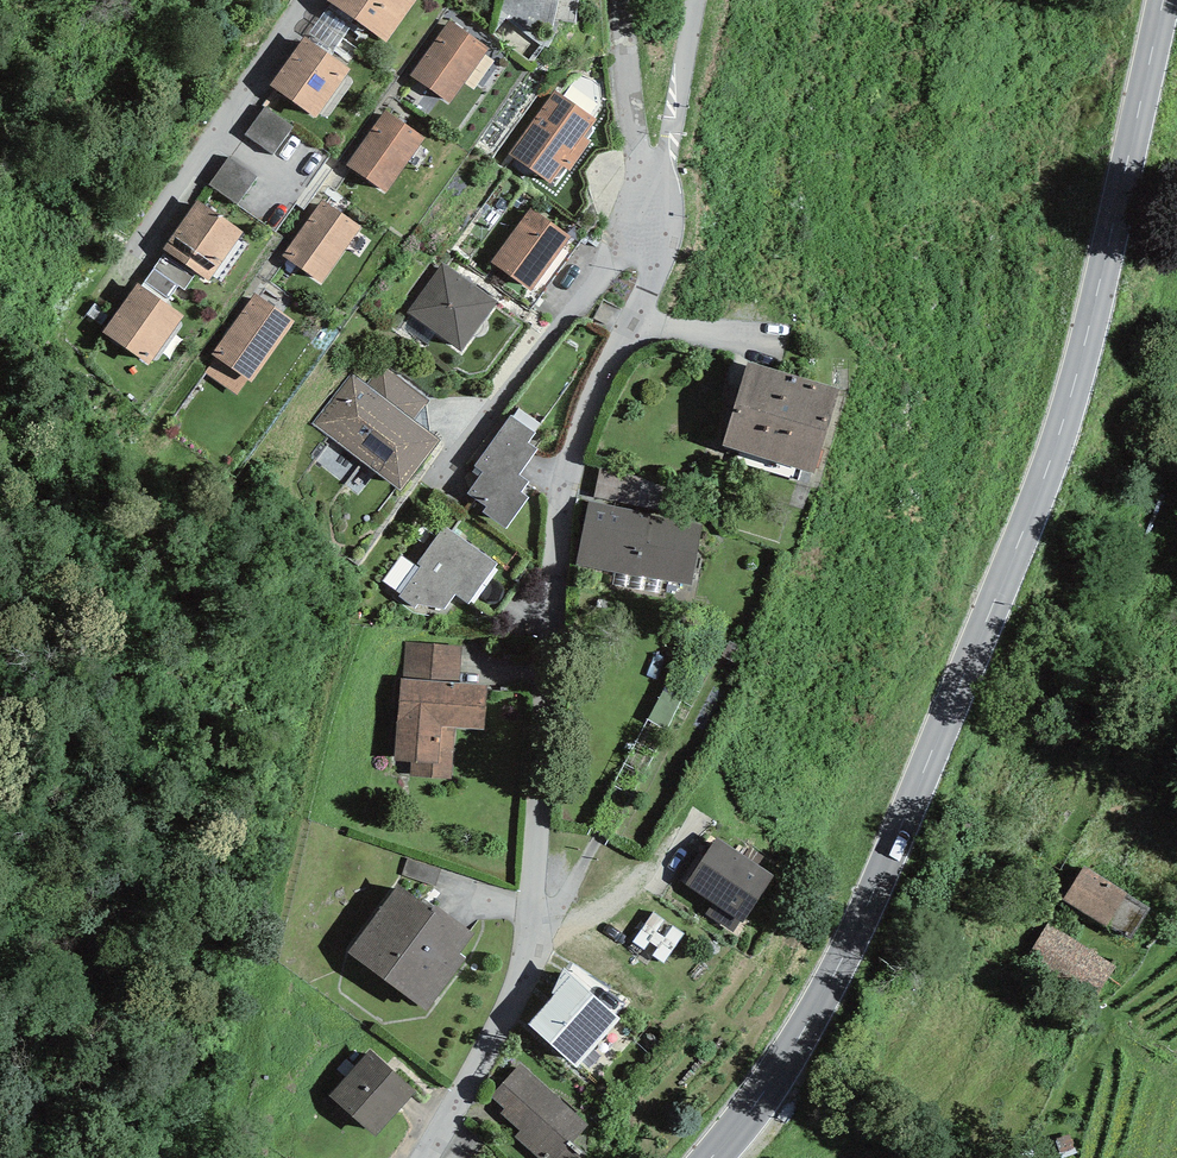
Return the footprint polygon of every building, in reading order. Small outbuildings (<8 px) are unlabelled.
[(328,0),(331,3),(355,20),(387,42),(416,0),(328,0)] [(308,39),(331,55),(355,20),(331,3),(308,39)] [(450,20),(410,76),(450,103),(489,49),(450,20)] [(308,39),(305,36),(270,85),(316,118),(350,69),(331,55),(308,39)] [(584,137),(596,119),(555,90),(509,154),(551,184),(563,166),(570,171),(591,141),(584,137)] [(274,155),(294,128),(264,106),(245,133),(274,155)] [(386,110),(347,165),(385,192),(425,138),(386,110)] [(237,204),(257,177),(228,157),(209,184),(237,204)] [(197,200),(163,249),(166,252),(197,272),(209,281),(243,232),(197,200)] [(322,200),(283,256),(322,283),(362,226),(322,200)] [(571,237),(531,207),(491,262),(531,291),(571,237)] [(178,285),(185,290),(197,272),(166,252),(154,269),(178,285)] [(498,302),(443,263),(406,313),(461,352),(498,302)] [(178,285),(154,269),(145,282),(169,299),(178,285)] [(138,283),(103,332),(148,365),(184,315),(138,283)] [(252,383),(295,321),(255,294),(213,355),(216,357),(205,372),(237,394),(247,380),(252,383)] [(840,389),(748,362),(723,446),(815,474),(840,389)] [(400,491),(439,440),(414,421),(429,402),(383,365),(367,385),(351,373),(312,423),(400,491)] [(507,529),(530,498),(523,492),(530,482),(519,475),(538,449),(529,443),(535,433),(511,416),(474,466),(483,473),(468,494),(487,507),(483,512),(507,529)] [(600,467),(594,497),(664,511),(670,481),(600,467)] [(576,565),(637,576),(650,512),(588,501),(576,565)] [(703,523),(650,512),(637,576),(691,586),(703,523)] [(468,604),(498,563),(444,526),(416,565),(396,592),(401,594),(399,596),(415,609),(418,604),(445,609),(455,595),(468,604)] [(396,592),(416,565),(401,554),(382,581),(396,592)] [(403,679),(459,683),(462,647),(405,643),(403,679)] [(400,678),(395,760),(412,761),(411,775),(450,778),(454,727),(483,729),(487,685),(459,683),(403,679),(400,678)] [(774,876),(717,838),(686,885),(713,903),(706,914),(733,933),(741,922),(743,923),(774,876)] [(436,887),(442,868),(408,857),(402,876),(436,887)] [(1129,893),(1085,864),(1062,899),(1107,927),(1129,893)] [(398,884),(349,953),(427,1011),(467,958),(460,953),(474,933),(435,905),(431,910),(398,884)] [(656,918),(638,947),(669,966),(687,937),(656,918)] [(1117,966),(1049,923),(1027,957),(1095,1000),(1117,966)] [(554,995),(571,975),(565,968),(551,993),(554,995)] [(620,1018),(571,975),(554,995),(528,1024),(577,1067),(620,1018)] [(370,1050),(329,1096),(375,1136),(417,1092),(370,1050)] [(589,1124),(520,1062),(489,1096),(503,1109),(500,1113),(520,1131),(515,1137),(538,1157),(558,1157),(572,1142),(589,1124)] [(558,1157),(590,1157),(572,1142),(558,1157)]
